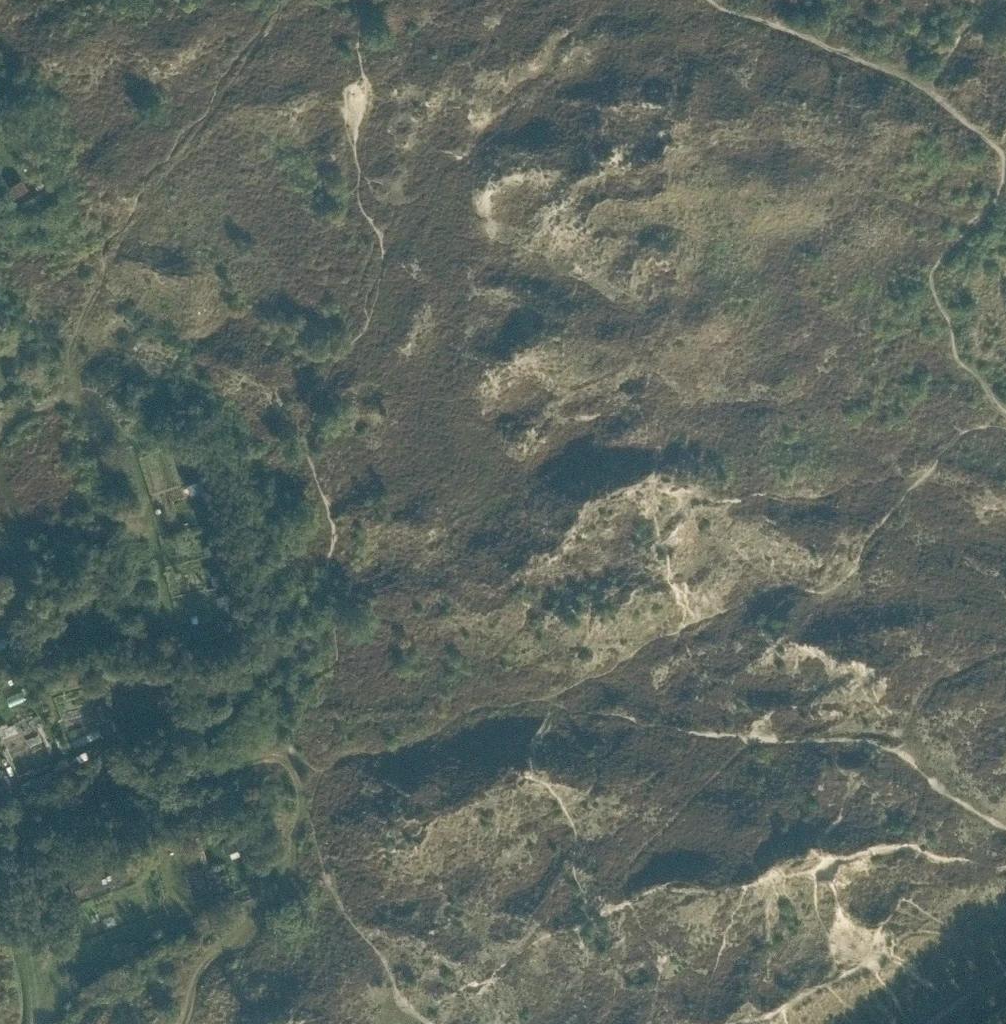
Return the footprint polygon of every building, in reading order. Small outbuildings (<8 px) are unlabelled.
[(41,180),(35,183),(39,189),(45,186),(41,180)] [(23,183),(13,189),(18,198),(28,192),(23,183)] [(199,482),(191,484),(194,492),(201,489),(199,482)] [(217,543),(209,545),(211,553),(218,551),(217,543)] [(224,573),(216,575),(218,583),(226,581),(224,573)] [(229,593),(221,594),(223,602),(231,601),(229,593)] [(235,619),(227,621),(229,628),(237,627),(235,619)] [(164,668),(146,670),(148,681),(166,679),(164,668)] [(90,686),(58,695),(73,742),(105,732),(90,686)] [(168,691),(158,693),(160,706),(170,704),(168,691)] [(3,725),(27,776),(60,761),(36,709),(3,725)] [(68,758),(55,765),(60,773),(61,775),(73,767),(72,766),(68,758)] [(193,839),(184,842),(186,849),(195,847),(193,839)] [(236,839),(223,844),(226,852),(230,850),(238,848),(239,848),(236,839)]
